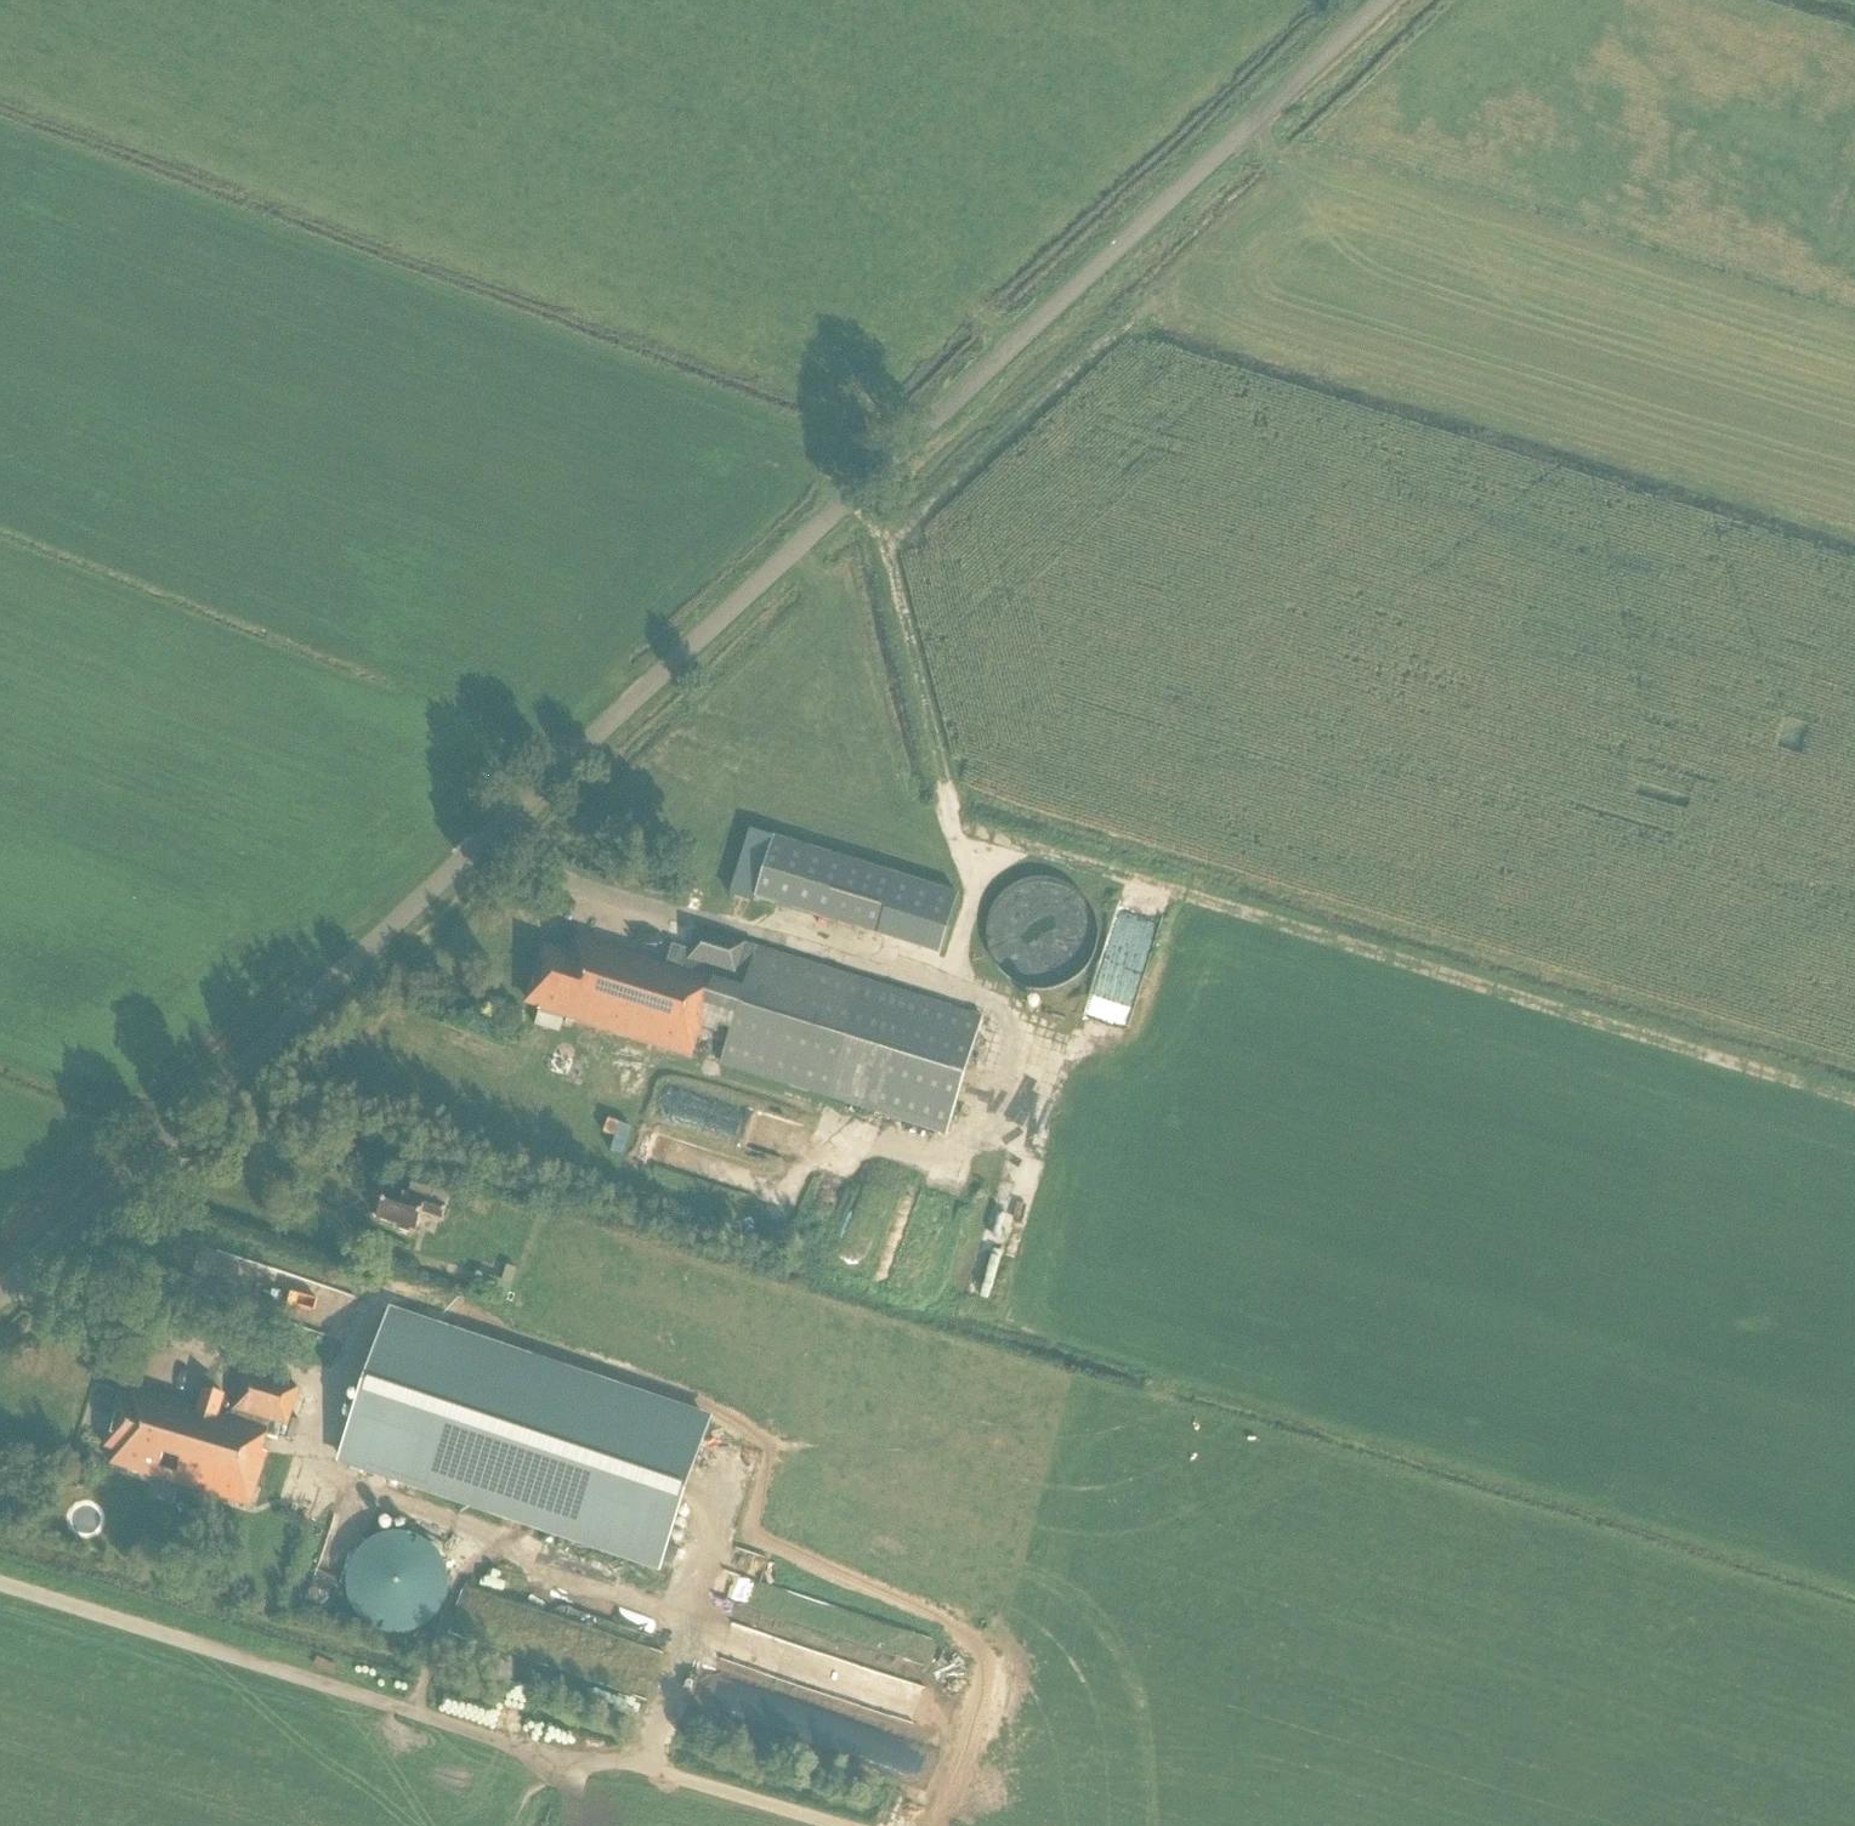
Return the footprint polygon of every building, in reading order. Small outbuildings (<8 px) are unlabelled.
[(956,892),(775,837),(756,901),(937,955),(956,892)] [(1098,941),(1098,935),(1098,929),(1097,923),(1095,916),(1092,910),(1088,904),(1084,898),(1078,892),(1072,888),(1065,884),(1058,882),(1050,880),(1043,880),(1036,880),(1029,882),(1023,884),(1017,886),(1012,889),(1007,893),(1002,898),(998,903),(994,909),(991,916),(989,923),(988,931),(988,939),(989,947),(991,954),(994,961),(998,967),(1002,972),(1007,977),(1012,981),(1017,984),(1023,986),(1029,988),(1036,990),(1043,990),(1050,990),(1058,988),(1065,986),(1072,982),(1078,978),(1084,972),(1088,967),(1092,960),(1095,954),(1097,947),(1098,941)] [(545,950),(529,1002),(541,1006),(539,1011),(692,1058),(715,983),(743,991),(720,1064),(1001,1152),(1037,1037),(698,930),(691,951),(679,947),(672,969),(576,939),(570,958),(545,950)] [(648,1049),(612,1038),(598,1085),(634,1096),(648,1049)] [(319,1102),(321,1095),(314,1093),(312,1100),(319,1102)] [(414,1175),(409,1193),(446,1205),(452,1187),(414,1175)] [(446,1205),(409,1193),(408,1196),(387,1189),(377,1220),(400,1227),(399,1230),(410,1233),(411,1230),(416,1232),(422,1213),(442,1219),(446,1205)] [(712,1417),(389,1308),(336,1464),(659,1573),(712,1417)] [(110,1465),(145,1475),(250,1508),(266,1454),(262,1453),(271,1423),(287,1428),(287,1427),(288,1427),(300,1391),(298,1391),(299,1390),(245,1374),(234,1411),(232,1420),(219,1417),(226,1397),(205,1390),(198,1410),(133,1390),(129,1403),(120,1401),(105,1449),(114,1452),(110,1465)] [(393,1637),(398,1637),(404,1637),(410,1636),(416,1634),(422,1631),(428,1628),(433,1623),(438,1618),(442,1612),(445,1606),(448,1599),(449,1592),(449,1585),(449,1579),(448,1572),(446,1567),(443,1561),(440,1557),(437,1552),(433,1548),(428,1544),(422,1540),(416,1537),(409,1535),(402,1534),(394,1534),(387,1535),(380,1537),(374,1540),(368,1544),(363,1548),(359,1552),(355,1557),(353,1562),(350,1567),(348,1573),(347,1579),(347,1586),(347,1592),(349,1599),(351,1606),(354,1613),(359,1618),(364,1624),(369,1628),(375,1631),(381,1634),(387,1636),(393,1637)]
